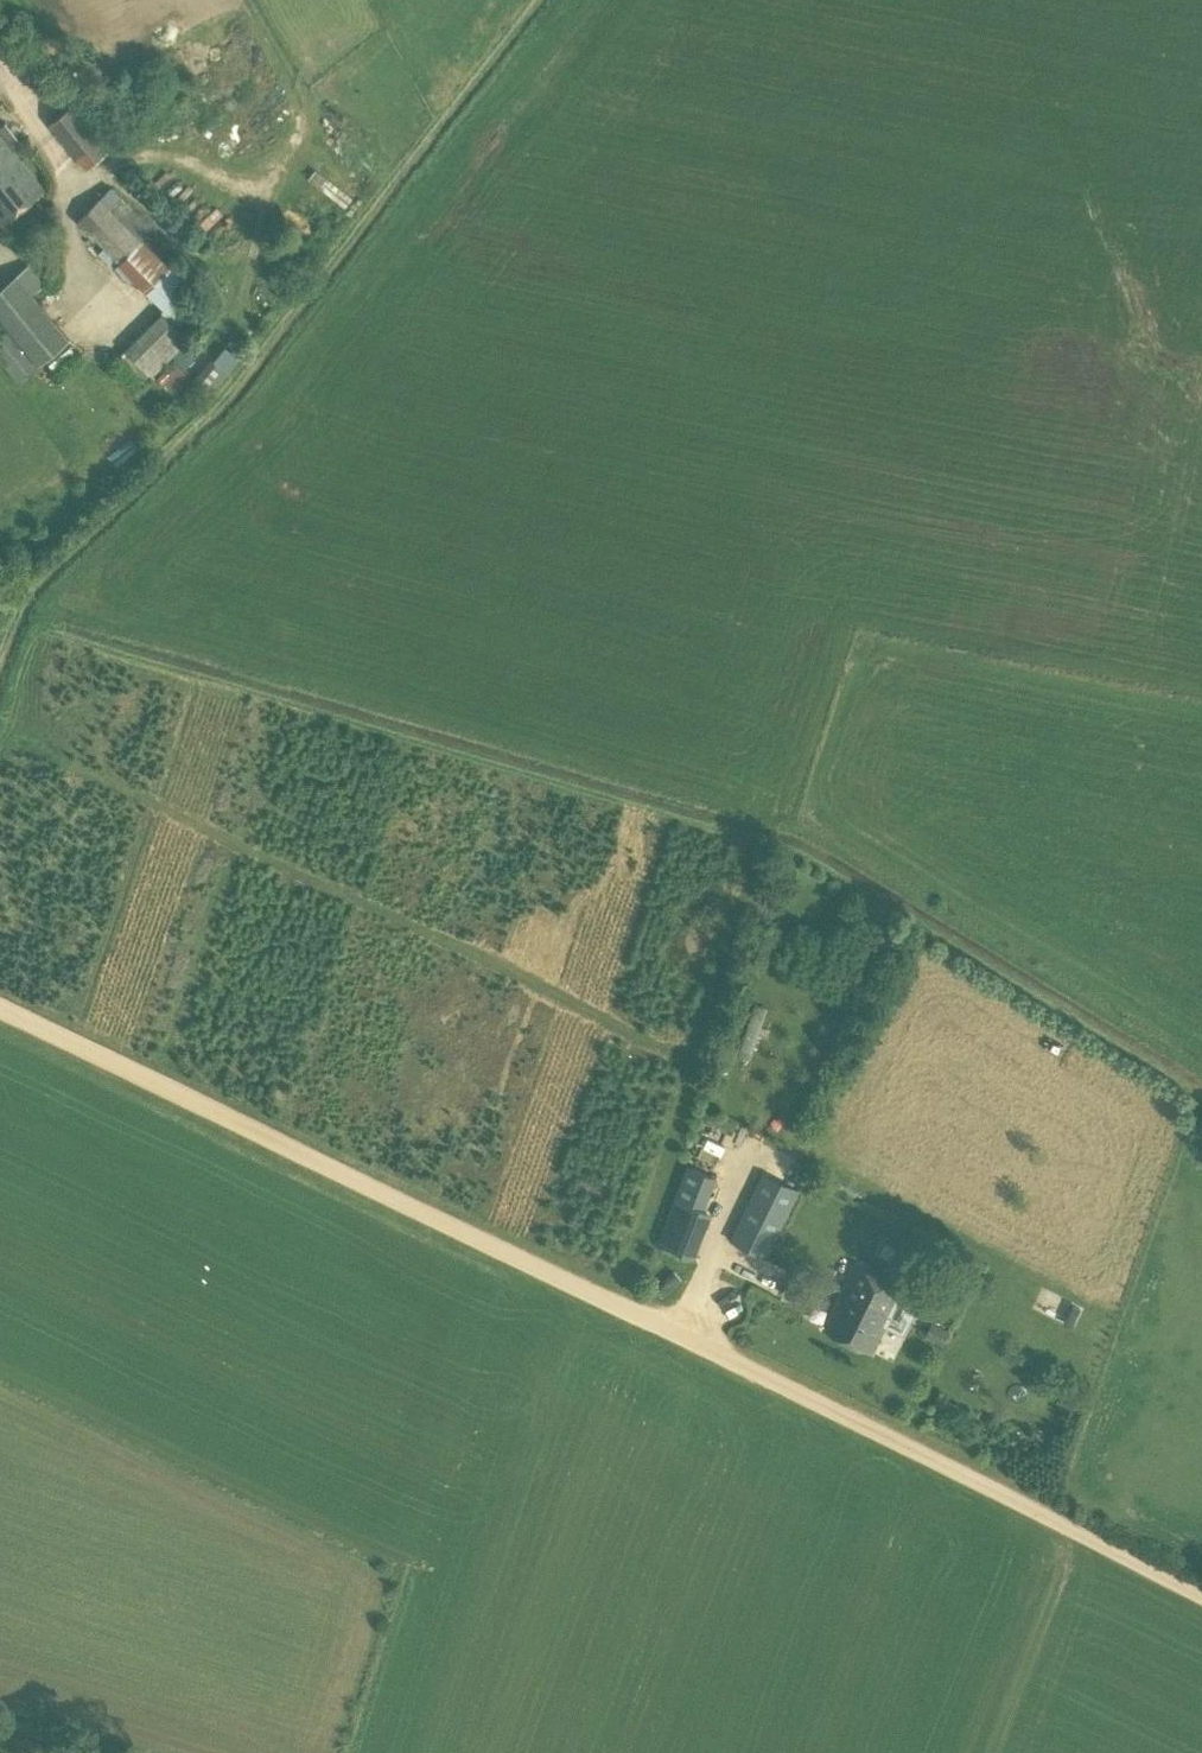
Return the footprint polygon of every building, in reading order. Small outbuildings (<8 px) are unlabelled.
[(48,57),(58,49),(48,36),(38,43),(48,57)] [(99,102),(108,94),(100,84),(91,92),(99,102)] [(86,168),(109,149),(73,104),(49,124),(86,168)] [(303,116),(286,120),(291,139),(308,134),(303,116)] [(0,127),(0,219),(2,222),(23,205),(44,188),(12,148),(21,141),(6,122),(0,127)] [(171,266),(142,238),(153,226),(112,186),(78,221),(119,261),(114,267),(130,283),(134,279),(147,291),(171,266)] [(71,338),(32,292),(45,282),(29,263),(0,287),(0,316),(39,364),(71,338)] [(165,308),(161,311),(177,327),(193,309),(178,295),(165,308)] [(60,365),(83,349),(77,340),(53,356),(60,365)] [(214,390),(240,357),(226,345),(214,360),(211,357),(196,375),(214,390)] [(176,394),(193,377),(175,360),(158,377),(176,394)] [(696,1256),(712,1212),(706,1209),(718,1177),(686,1166),(658,1242),(696,1256)] [(768,1258),(801,1190),(762,1171),(729,1239),(768,1258)] [(858,1300),(889,1315),(903,1286),(855,1262),(841,1290),(859,1299),(858,1300)] [(871,1352),(889,1315),(858,1300),(859,1299),(841,1290),(823,1328),(871,1352)] [(944,1343),(950,1329),(911,1312),(905,1325),(944,1343)]
